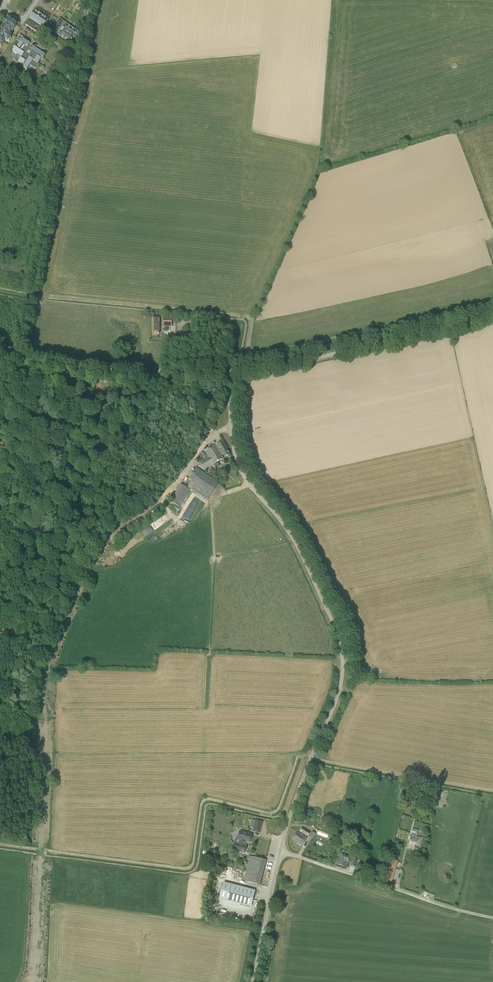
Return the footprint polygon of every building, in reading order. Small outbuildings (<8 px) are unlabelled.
[(50,17),(39,9),(37,12),(34,11),(29,19),(26,25),(39,34),(42,30),(43,31),(45,29),(47,27),(45,25),(48,20),(50,17)] [(1,47),(5,40),(7,42),(9,41),(11,38),(11,36),(9,35),(12,30),(12,31),(16,25),(7,19),(3,25),(4,25),(2,28),(1,28),(0,29),(0,28),(0,46),(1,47)] [(56,33),(63,22),(59,19),(50,33),(55,36),(56,33)] [(63,22),(56,33),(58,35),(70,43),(78,32),(65,23),(65,24),(63,22)] [(38,46),(19,34),(16,40),(20,42),(17,47),(16,46),(12,51),(17,54),(13,60),(18,63),(19,62),(23,65),(22,66),(27,70),(30,65),(36,69),(39,64),(38,63),(41,59),(42,60),(46,55),(41,52),(45,46),(40,42),(38,46)] [(52,41),(59,46),(62,42),(55,37),(52,41)] [(172,327),(172,318),(163,318),(163,326),(172,327)] [(223,454),(225,458),(229,455),(226,449),(228,448),(223,441),(205,452),(208,457),(200,463),(204,470),(223,459),(221,455),(223,454)] [(193,480),(188,487),(208,500),(219,483),(196,467),(189,478),(193,480)] [(256,821),(254,828),(260,830),(262,822),(256,821)] [(308,836),(310,832),(302,827),(299,831),(308,836)] [(408,848),(414,849),(415,845),(421,847),(423,838),(416,837),(418,830),(412,829),(408,848)] [(237,837),(235,838),(235,840),(239,841),(246,843),(246,842),(250,843),(252,834),(240,831),(238,838),(237,837)] [(302,846),(307,838),(297,832),(292,840),(302,846)] [(246,843),(239,841),(235,840),(234,844),(235,844),(233,850),(244,853),(246,846),(245,846),(246,843)] [(348,862),(350,857),(340,854),(337,864),(345,867),(346,861),(348,862)] [(259,885),(266,861),(248,856),(247,858),(250,859),(247,869),(244,869),(243,873),(246,874),(244,881),(259,885)] [(392,882),(398,861),(389,859),(383,879),(392,882)] [(255,890),(224,882),(219,899),(251,907),(255,890)]
